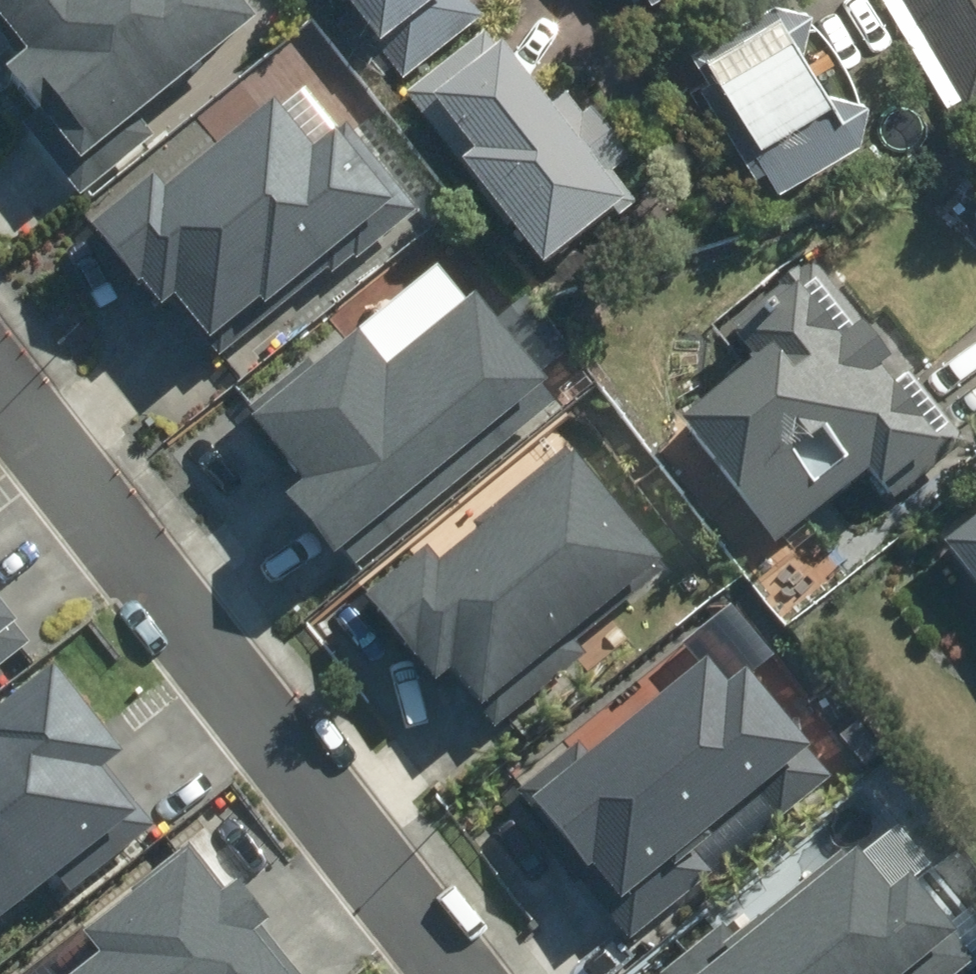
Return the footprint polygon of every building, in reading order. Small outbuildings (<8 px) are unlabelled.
[(77,199),(144,145),(128,126),(252,26),(231,0),(0,0),(0,38),(22,65),(7,78),(35,113),(19,127),(77,199)] [(383,50),(447,0),(345,0),(383,50)] [(864,91),(800,0),(797,0),(692,74),(775,192),(862,131),(864,91)] [(968,106),(975,101),(975,0),(903,0),(968,106)] [(581,119),(554,85),(542,95),(486,28),(401,97),(544,272),(629,202),(611,180),(633,162),(591,111),(581,119)] [(270,315),(320,269),(337,287),(415,215),(339,134),(325,148),(315,157),(268,107),(169,198),(156,185),(95,241),(206,360),(263,307),(270,315)] [(754,368),(677,431),(772,548),(863,474),(882,497),(939,452),(878,376),(894,363),(806,254),(719,324),(754,368)] [(278,495),(332,559),(543,383),(471,296),(386,367),(355,330),(248,419),(298,479),(278,495)] [(493,743),(674,589),(564,460),(434,571),(418,552),(355,606),(428,692),(440,682),(493,743)] [(943,547),(975,589),(975,521),(943,547)] [(17,624),(0,603),(0,636),(17,624)] [(706,652),(527,797),(634,927),(828,770),(744,666),(728,679),(706,652)] [(143,805),(108,760),(123,749),(55,662),(0,704),(0,915),(143,805)] [(682,973),(942,973),(966,955),(903,876),(884,891),(845,843),(682,973)] [(256,941),(280,922),(240,874),(217,893),(188,856),(86,939),(99,955),(76,973),(283,973),(256,941)]
